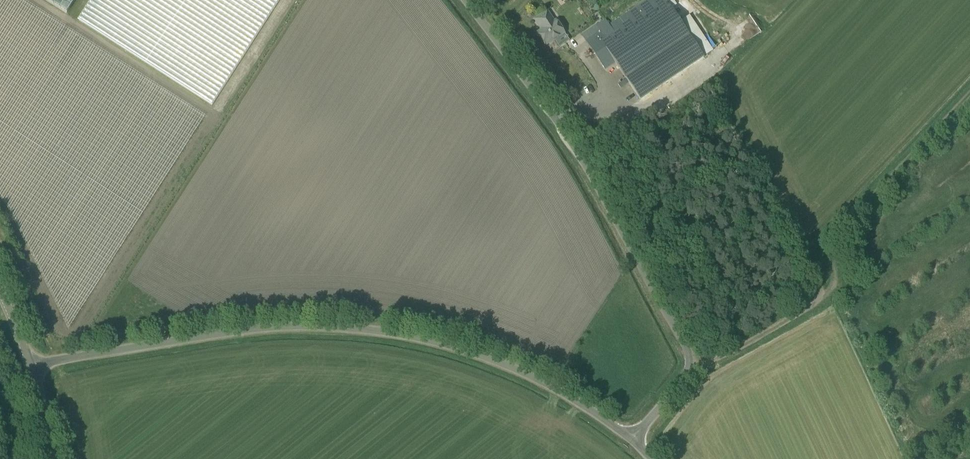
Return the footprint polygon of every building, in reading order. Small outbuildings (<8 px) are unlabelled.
[(74,0),(48,0),(67,12),(74,0)] [(640,100),(712,51),(689,16),(681,22),(671,8),(676,5),(673,0),(645,0),(609,25),(604,19),(596,25),(596,24),(581,35),(584,41),(604,70),(614,63),(640,100)] [(554,21),(547,10),(534,19),(541,30),(536,33),(545,46),(556,38),(559,41),(566,36),(556,20),(554,21)]
